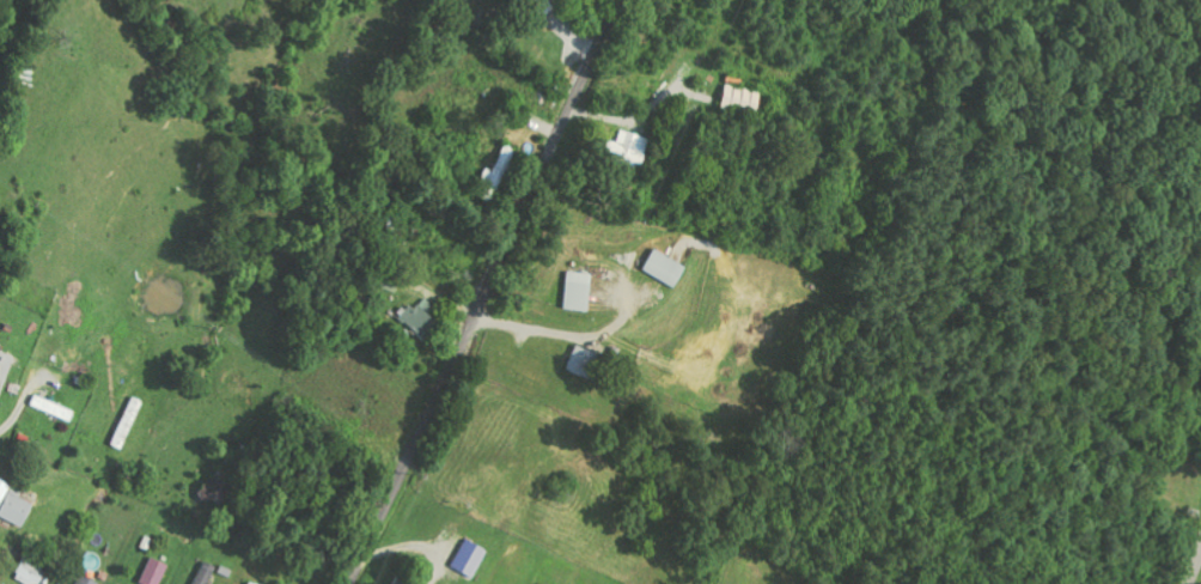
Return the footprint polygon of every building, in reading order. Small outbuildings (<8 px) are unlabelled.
[(534,16),(551,7),(548,2),(551,0),(526,0),(534,16)] [(752,118),(758,92),(738,87),(740,80),(722,76),(714,110),(752,118)] [(601,140),(597,159),(635,167),(642,136),(616,131),(613,143),(601,140)] [(489,171),(478,169),(472,194),(498,201),(512,149),(496,144),(489,171)] [(678,287),(690,266),(658,249),(646,270),(678,287)] [(592,311),(594,272),(568,271),(567,310),(592,311)] [(436,305),(425,297),(414,311),(406,305),(397,317),(426,339),(439,322),(429,314),(436,305)] [(568,369),(593,380),(604,354),(579,344),(568,369)] [(77,411),(38,394),(32,405),(72,423),(77,411)] [(36,505),(20,497),(23,491),(0,479),(0,509),(0,516),(24,528),(36,505)] [(491,550),(467,537),(453,565),(476,577),(491,550)] [(146,583),(162,583),(170,564),(152,556),(141,582),(146,583)] [(26,557),(15,577),(27,583),(41,583),(49,570),(26,557)] [(218,567),(204,560),(193,583),(210,583),(218,567)] [(77,573),(74,583),(98,583),(100,580),(77,573)]
